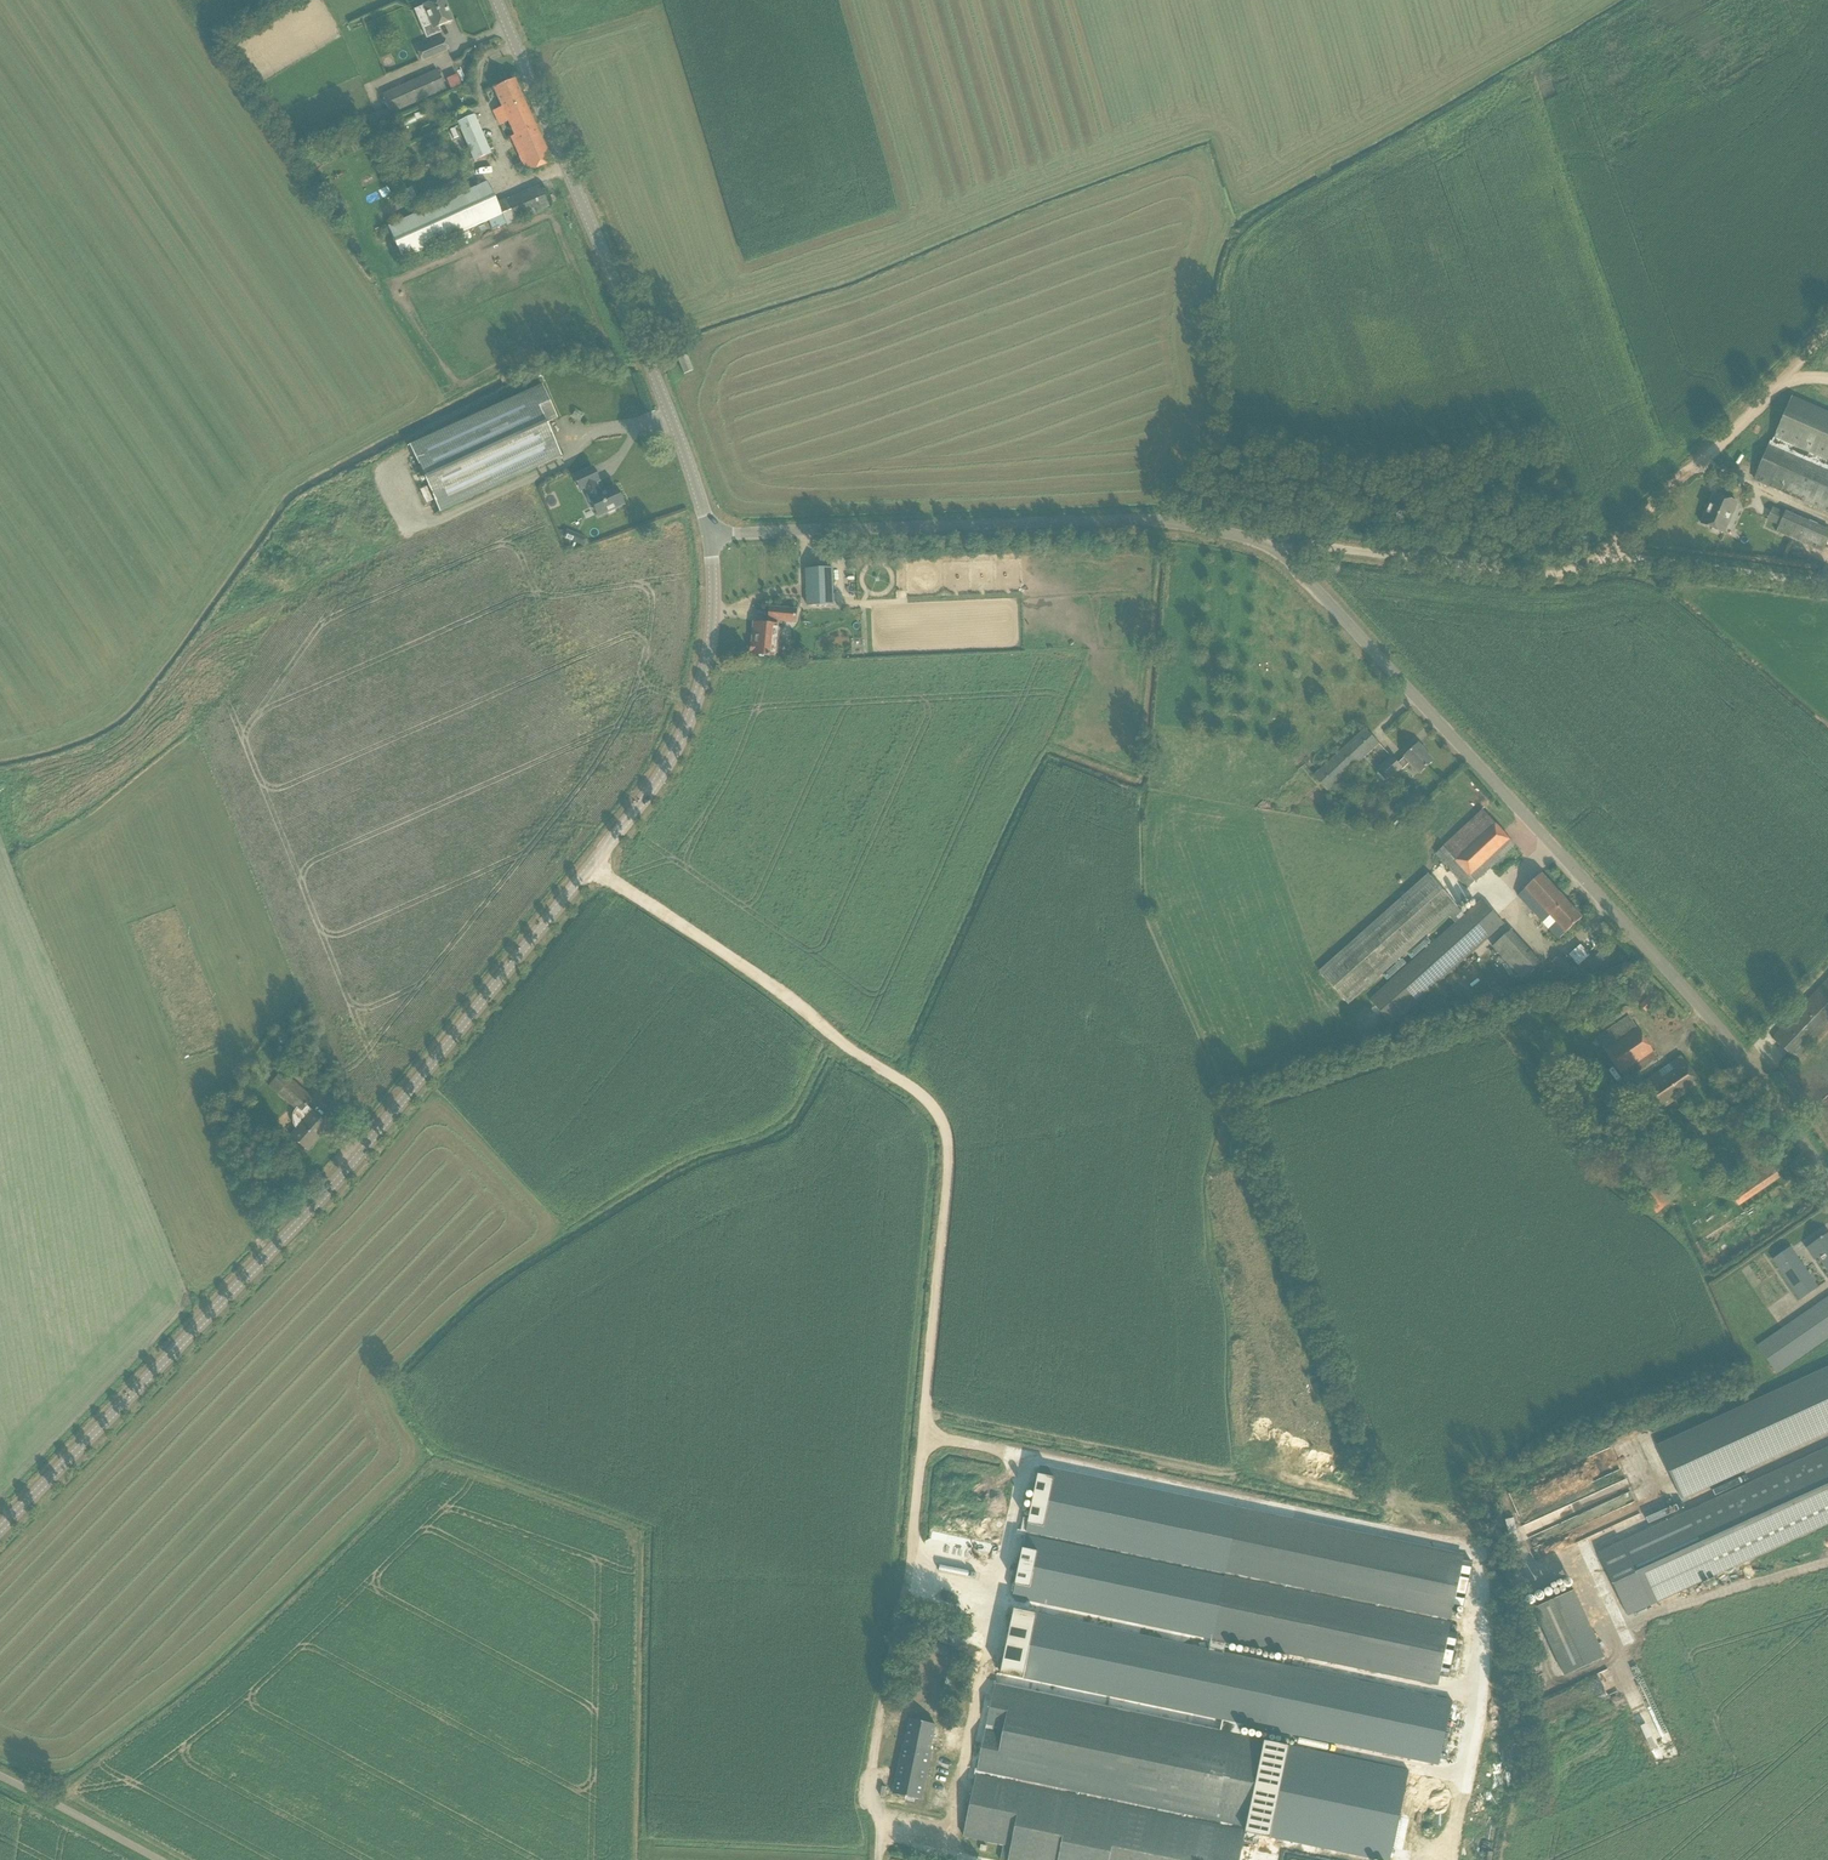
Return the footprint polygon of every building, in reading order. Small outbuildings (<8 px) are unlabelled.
[(452,21),(444,0),(437,0),(431,0),(429,1),(429,4),(423,6),(431,25),(422,28),(426,39),(441,32),(438,27),(452,21)] [(444,39),(417,50),(422,61),(448,50),(444,39)] [(391,113),(434,94),(445,89),(437,70),(382,95),(391,113)] [(513,136),(510,137),(527,174),(551,163),(514,79),(493,89),(501,107),(493,111),(499,125),(507,122),(513,136)] [(473,115),(456,122),(473,162),(490,155),(473,115)] [(505,224),(506,226),(549,207),(539,186),(503,202),(503,200),(496,203),(487,182),(387,227),(402,260),(488,221),(492,230),(505,224)] [(410,204),(418,200),(411,187),(403,191),(410,204)] [(692,371),(686,356),(677,359),(683,374),(692,371)] [(542,385),(409,446),(439,512),(561,457),(546,423),(557,418),(542,385)] [(1792,396),(1771,442),(1755,480),(1827,512),(1827,411),(1792,396)] [(599,482),(592,467),(572,476),(579,492),(584,490),(597,519),(607,514),(609,516),(614,513),(615,511),(624,506),(615,487),(601,493),(596,483),(599,482)] [(1714,493),(1701,524),(1712,528),(1711,531),(1720,535),(1721,532),(1724,534),(1737,503),(1714,493)] [(1779,525),(1776,532),(1822,552),(1827,538),(1827,531),(1785,512),(1784,514),(1773,509),(1768,520),(1779,525)] [(583,545),(586,537),(568,530),(564,538),(583,545)] [(808,601),(833,600),(832,568),(807,569),(808,601)] [(768,656),(770,656),(776,657),(780,620),(795,622),(796,610),(771,608),(770,620),(769,625),(758,624),(756,644),(752,643),(751,653),(755,654),(768,656)] [(1365,729),(1356,737),(1314,776),(1328,791),(1379,743),(1365,729)] [(1377,759),(1376,760),(1381,765),(1391,756),(1381,744),(1371,752),(1377,759)] [(1381,768),(1382,768),(1375,773),(1383,782),(1390,777),(1391,779),(1410,762),(1420,773),(1433,761),(1423,751),(1424,750),(1418,744),(1404,757),(1397,764),(1392,758),(1381,768)] [(1418,803),(1412,797),(1403,806),(1408,812),(1418,803)] [(1435,854),(1443,863),(1467,889),(1514,845),(1483,810),(1474,819),(1435,854)] [(1390,823),(1395,827),(1404,817),(1400,813),(1390,823)] [(1348,1003),(1361,992),(1448,914),(1456,922),(1465,915),(1428,874),(1320,972),(1348,1003)] [(1518,896),(1542,923),(1566,901),(1541,874),(1518,896)] [(1482,900),(1465,915),(1456,922),(1371,999),(1393,1023),(1504,923),(1482,900)] [(1566,901),(1542,923),(1558,940),(1582,918),(1566,901)] [(1510,931),(1501,939),(1492,947),(1522,979),(1540,963),(1510,931)] [(1580,945),(1569,955),(1578,966),(1584,961),(1589,956),(1580,945)] [(1589,956),(1584,961),(1591,970),(1610,954),(1602,945),(1589,956)] [(1574,971),(1560,955),(1550,963),(1565,979),(1574,971)] [(1780,1030),(1772,1038),(1798,1063),(1800,1060),(1798,1059),(1827,1027),(1827,980),(1780,1030)] [(1629,1016),(1619,1023),(1598,1037),(1626,1079),(1657,1058),(1652,1052),(1653,1051),(1629,1016)] [(283,1027),(274,1037),(279,1042),(288,1031),(283,1027)] [(1681,1056),(1671,1063),(1642,1083),(1660,1110),(1699,1083),(1681,1056)] [(312,1112),(305,1106),(312,1098),(281,1071),(268,1087),(276,1094),(294,1110),(293,1113),(292,1115),(291,1118),(291,1121),(292,1123),(293,1126),(295,1128),(297,1130),(291,1137),(307,1150),(313,1144),(311,1142),(314,1138),(316,1140),(328,1126),(312,1112)] [(1729,1192),(1738,1206),(1779,1178),(1769,1164),(1729,1192)] [(1644,1200),(1656,1214),(1671,1202),(1658,1187),(1644,1200)] [(1807,1249),(1814,1259),(1818,1256),(1827,1270),(1827,1234),(1823,1237),(1822,1236),(1819,1238),(1820,1239),(1807,1249)] [(1790,1248),(1780,1254),(1771,1261),(1799,1301),(1818,1288),(1790,1248)] [(1757,1348),(1775,1374),(1827,1337),(1827,1298),(1757,1348)] [(1660,1450),(1683,1500),(1827,1434),(1827,1372),(1660,1450)] [(1827,1523),(1827,1449),(1599,1554),(1627,1615),(1827,1523)] [(1040,1467),(1013,1598),(1211,1640),(1209,1650),(1209,1651),(1223,1654),(1224,1653),(1226,1641),(1434,1686),(1436,1675),(1449,1678),(1458,1634),(1445,1632),(1451,1605),(1463,1608),(1473,1563),(1460,1561),(1461,1555),(1239,1508),(1040,1467)] [(1539,1555),(1641,1517),(1632,1492),(1606,1501),(1602,1492),(1563,1506),(1560,1499),(1523,1512),(1539,1555)] [(1011,1628),(1001,1674),(1222,1721),(1220,1732),(1236,1735),(1235,1736),(1240,1737),(1240,1736),(1241,1736),(1243,1725),(1266,1730),(1438,1766),(1452,1700),(1279,1664),(1224,1653),(1223,1654),(1209,1651),(1209,1650),(1198,1648),(1015,1609),(1011,1628)] [(1595,1635),(1553,1654),(1564,1677),(1605,1658),(1595,1635)] [(950,1656),(953,1649),(937,1644),(934,1651),(950,1656)] [(963,1837),(1004,1846),(1001,1859),(1240,1859),(1245,1833),(1374,1859),(1390,1859),(1409,1771),(1265,1741),(1241,1736),(1240,1736),(1240,1737),(1235,1736),(1236,1735),(1220,1732),(995,1685),(986,1726),(986,1730),(985,1730),(977,1771),(979,1771),(978,1776),(976,1775),(971,1799),(963,1837)] [(930,1750),(935,1725),(910,1719),(905,1745),(930,1750)] [(903,1745),(893,1794),(921,1800),(932,1751),(930,1750),(905,1745),(903,1745)]
